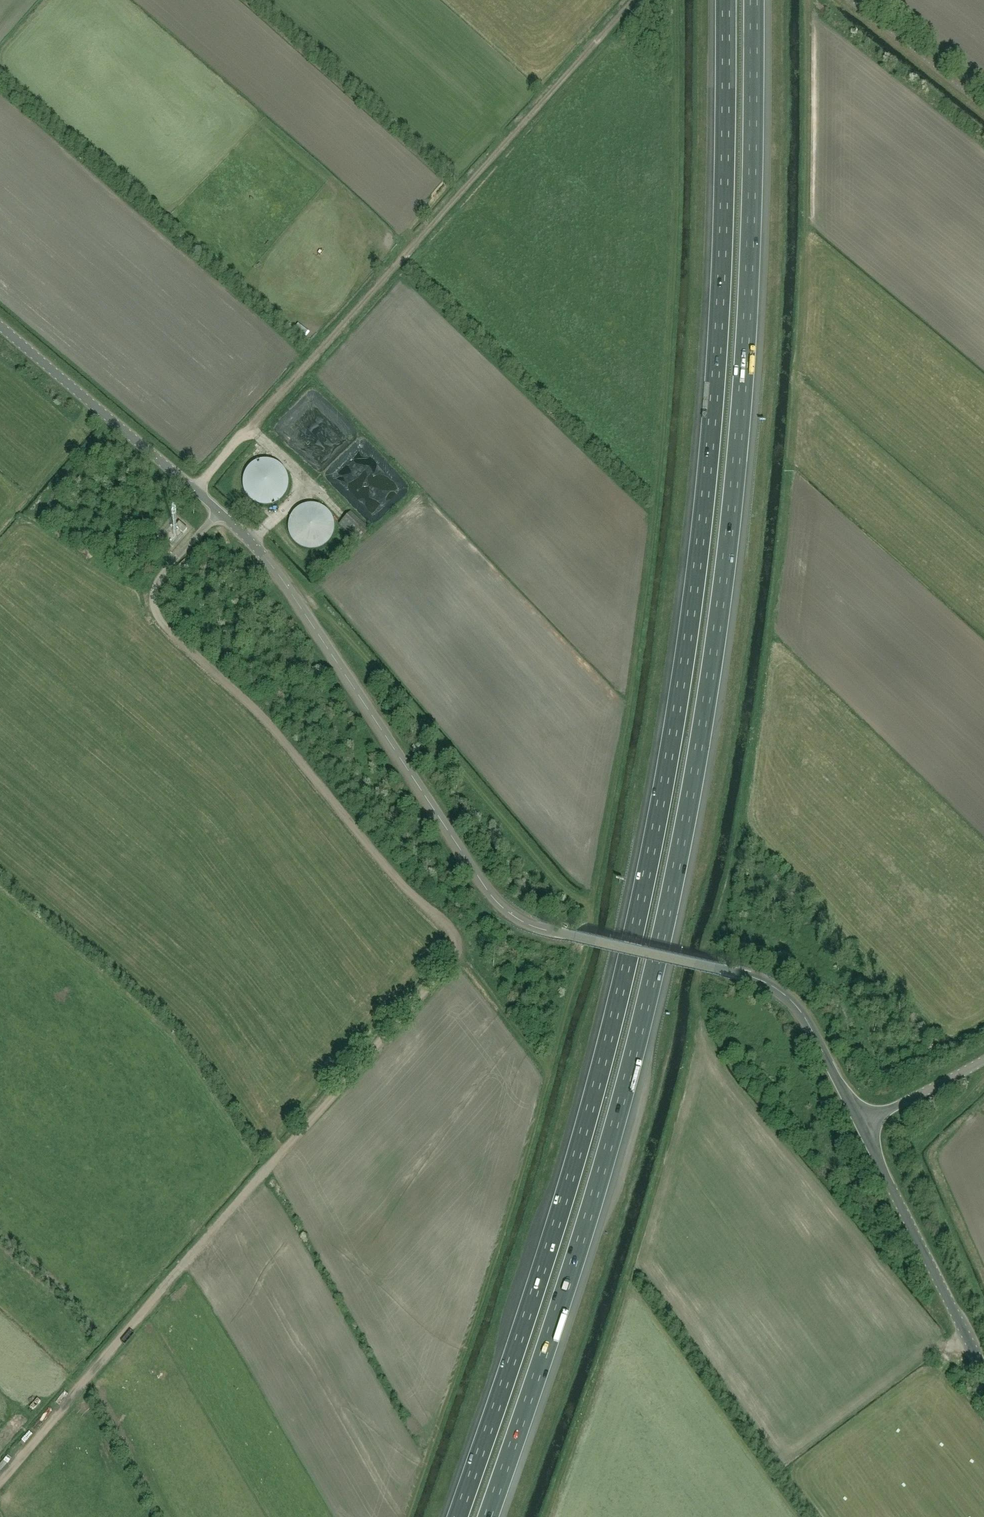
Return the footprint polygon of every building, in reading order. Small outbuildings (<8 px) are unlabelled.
[(243,480),(243,482),(243,484),(243,486),(244,488),(244,490),(245,492),(246,494),(247,496),(248,497),(250,499),(251,500),(253,501),(254,502),(256,503),(258,504),(260,504),(262,505),(264,505),(266,505),(268,505),(270,505),(272,504),(273,504),(275,503),(277,502),(279,501),(280,500),(282,499),(283,497),(284,496),(285,494),(286,492),(287,490),(288,488),(288,486),(288,484),(288,482),(288,480),(288,479),(288,477),(287,475),(286,473),(285,471),(284,469),(283,468),(282,466),(280,465),(279,464),(277,463),(275,462),(273,461),(272,460),(270,460),(268,460),(266,460),(264,460),(262,460),(260,460),(258,461),(256,462),(254,463),(253,464),(251,465),(250,466),(248,468),(247,469),(246,471),(245,473),(244,475),(244,477),(243,478),(243,480)] [(289,525),(289,527),(289,529),(289,531),(289,532),(290,534),(291,536),(292,538),(293,540),(294,541),(295,543),(297,544),(298,545),(300,546),(302,547),(304,548),(305,549),(307,549),(309,549),(311,549),(313,549),(315,549),(317,549),(319,548),(321,547),(323,546),(324,545),(326,544),(327,543),(329,541),(330,540),(331,538),(332,536),(333,534),(333,532),(334,531),(334,529),(334,527),(334,525),(334,523),(333,521),(333,519),(332,517),(331,515),(330,514),(329,512),(327,510),(326,509),(324,508),(323,507),(321,506),(319,505),(317,505),(315,504),(313,504),(311,504),(309,504),(307,504),(305,505),(304,505),(302,506),(300,507),(298,508),(297,509),(295,510),(294,512),(293,514),(292,515),(291,517),(290,519),(289,521),(289,523),(289,525)] [(358,541),(369,528),(351,512),(339,524),(358,541)] [(184,533),(187,528),(179,522),(176,526),(184,533)] [(11,1426),(18,1415),(14,1411),(6,1422),(11,1426)] [(8,1428),(14,1433),(25,1421),(19,1416),(8,1428)]
